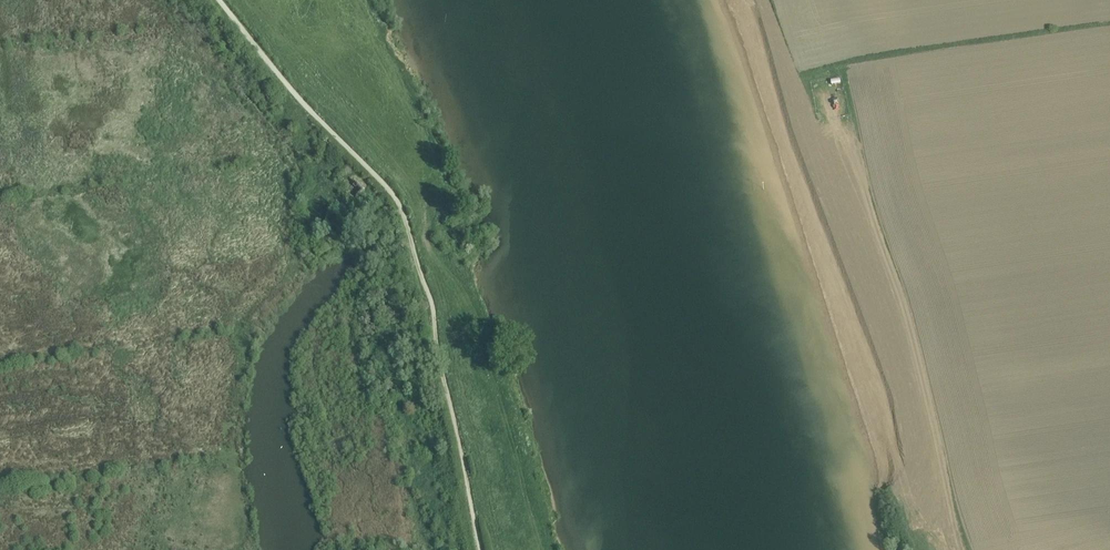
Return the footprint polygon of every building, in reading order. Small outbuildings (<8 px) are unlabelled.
[(420,302),(423,312),(425,312),(429,308),(427,302),(422,301),(420,302)]
